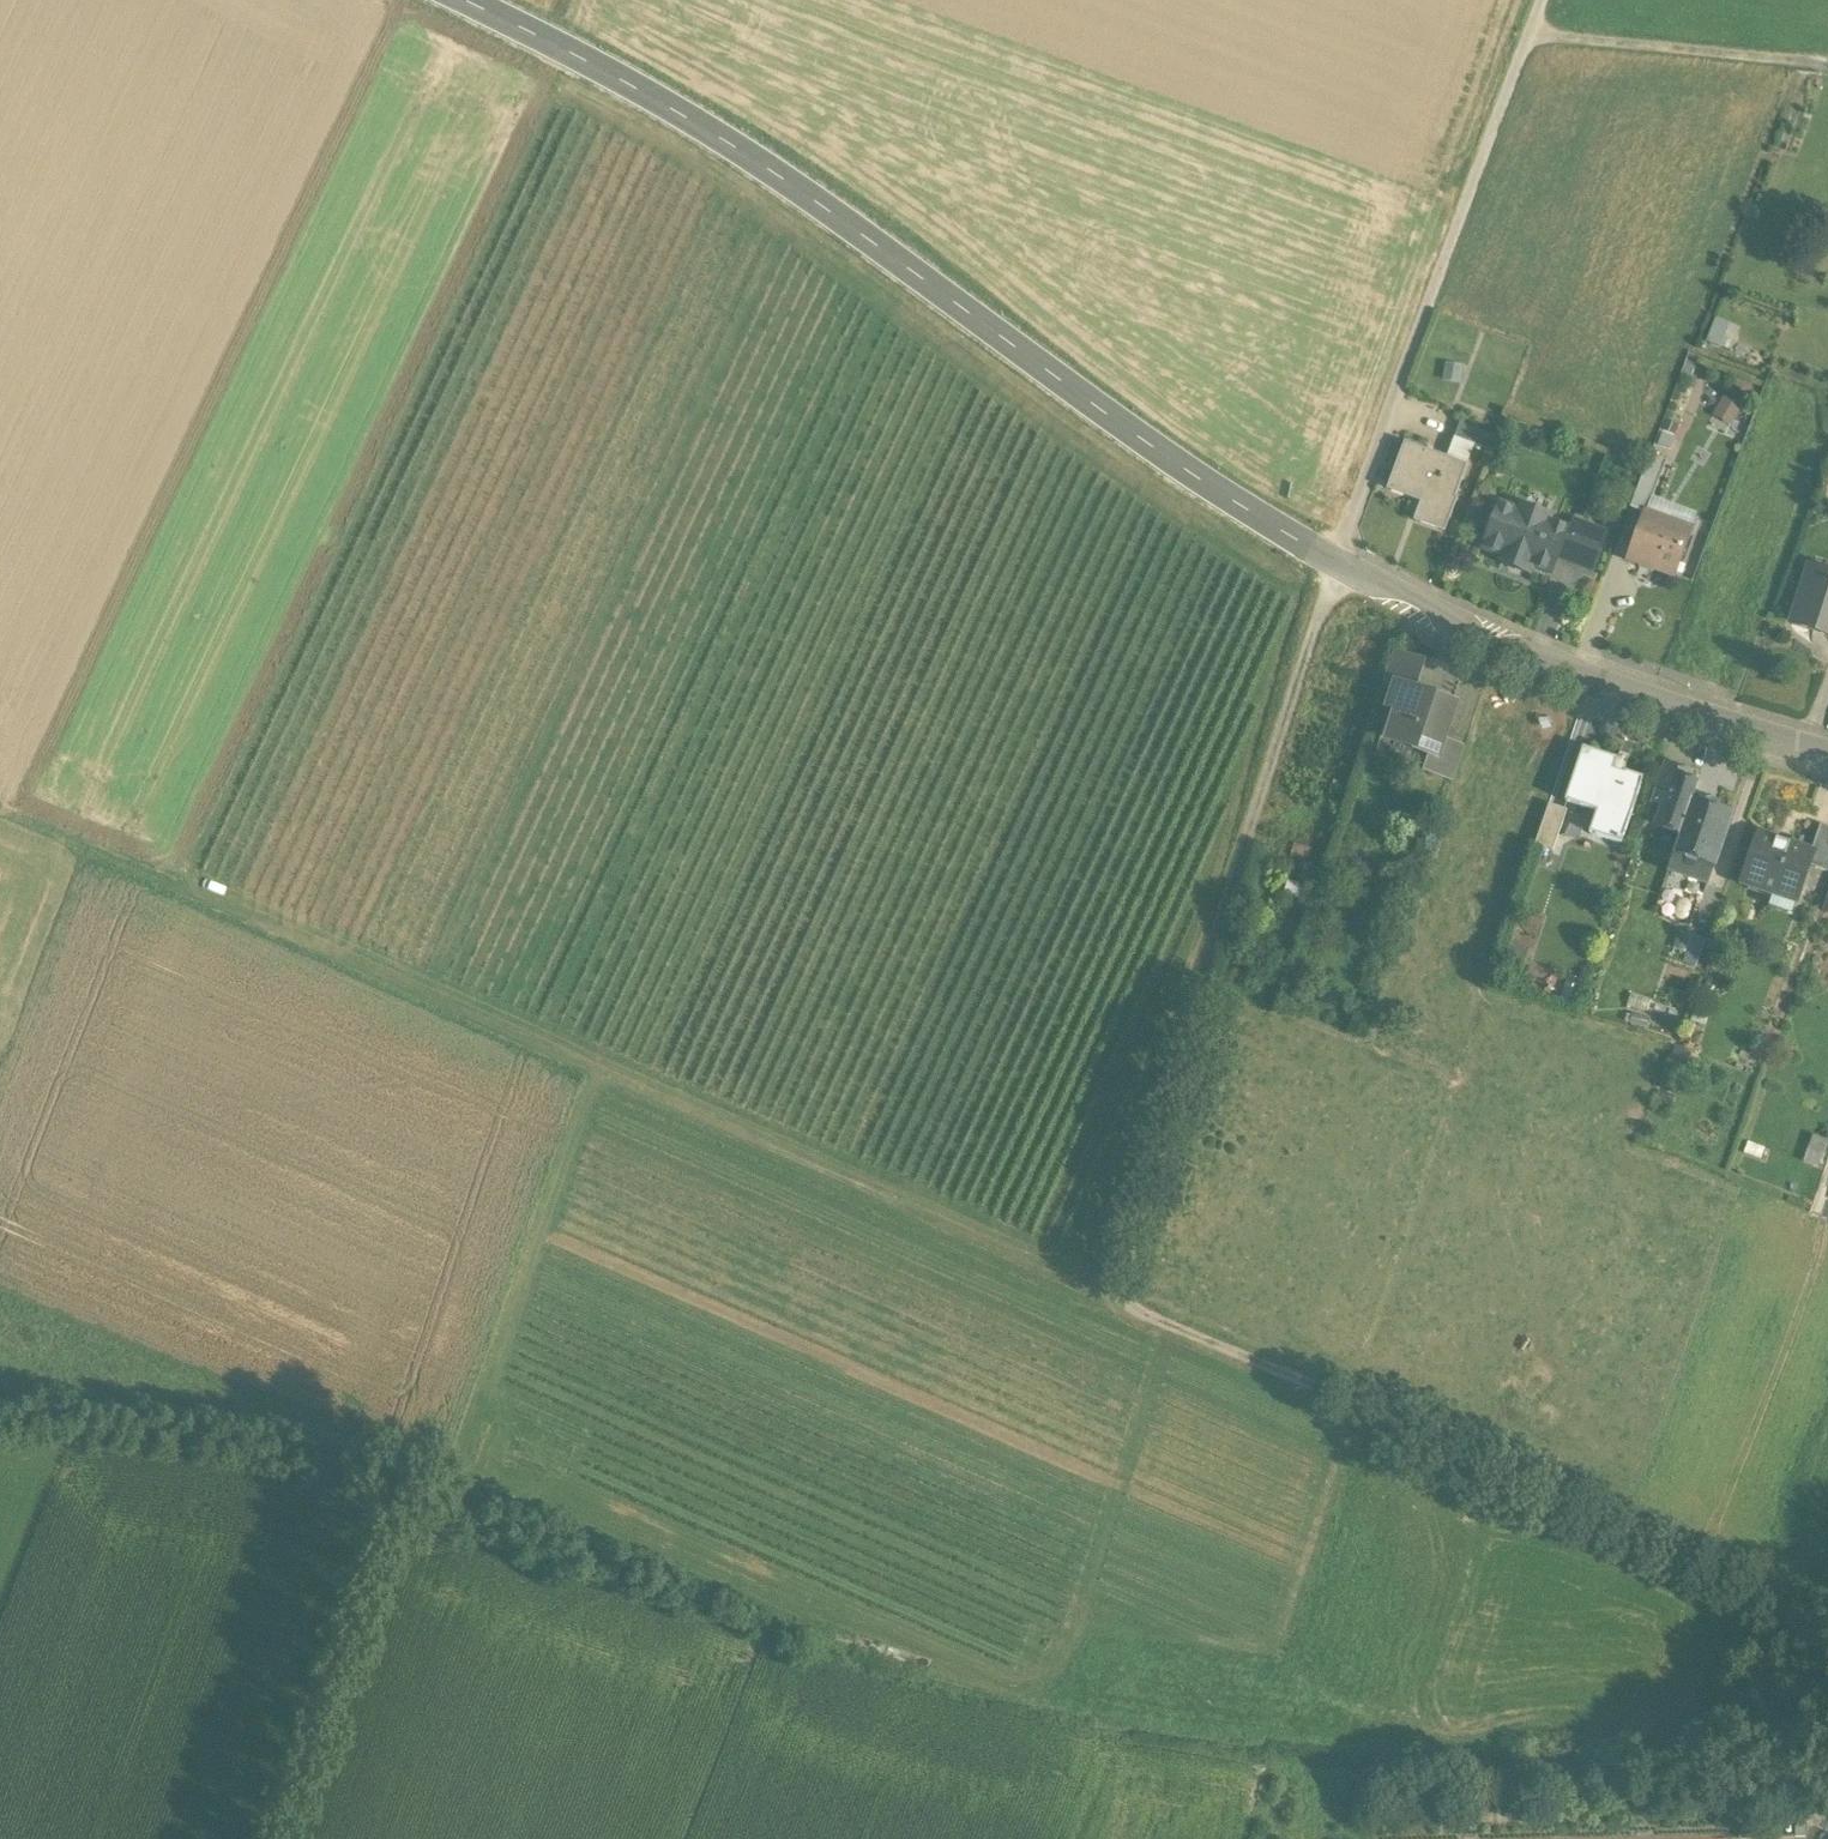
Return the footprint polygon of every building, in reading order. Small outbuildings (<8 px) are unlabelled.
[(1715,320),(1707,345),(1733,353),(1741,328),(1715,320)] [(1743,407),(1725,397),(1715,414),(1733,424),(1743,407)] [(1457,422),(1442,460),(1466,469),(1478,473),(1491,435),(1457,422)] [(1442,460),(1403,446),(1389,486),(1409,493),(1410,491),(1424,496),(1413,525),(1443,536),(1455,502),(1454,501),(1466,469),(1442,460)] [(1645,472),(1630,512),(1646,518),(1661,478),(1645,472)] [(1520,517),(1500,509),(1483,554),(1503,562),(1500,569),(1506,571),(1510,569),(1510,568),(1519,572),(1518,573),(1520,576),(1526,579),(1528,572),(1550,580),(1556,565),(1566,538),(1567,535),(1546,526),(1548,521),(1522,511),(1520,517)] [(1663,531),(1644,525),(1630,563),(1675,579),(1691,534),(1666,525),(1663,531)] [(1606,538),(1574,526),(1569,539),(1566,538),(1556,565),(1590,579),(1606,538)] [(1811,571),(1793,628),(1827,640),(1827,577),(1811,571)] [(1421,663),(1394,654),(1383,686),(1396,691),(1397,689),(1411,694),(1421,663)] [(1411,694),(1397,689),(1396,691),(1390,709),(1399,712),(1389,744),(1434,758),(1436,759),(1442,741),(1453,708),(1411,694)] [(1464,749),(1442,741),(1436,759),(1434,758),(1428,776),(1452,785),(1464,749)] [(1617,762),(1582,751),(1564,804),(1596,815),(1589,836),(1621,847),(1643,781),(1625,775),(1624,777),(1613,773),(1617,762)] [(1663,768),(1651,804),(1664,808),(1665,809),(1675,780),(1678,773),(1663,768)] [(1675,780),(1665,809),(1664,808),(1657,829),(1680,837),(1697,787),(1675,780)] [(1680,837),(1671,864),(1680,867),(1677,876),(1707,886),(1730,818),(1708,811),(1710,804),(1694,798),(1698,787),(1697,787),(1680,837)] [(1548,806),(1534,847),(1553,854),(1567,813),(1548,806)] [(1820,826),(1810,855),(1811,856),(1808,868),(1827,875),(1827,829),(1820,826)] [(1810,855),(1759,838),(1743,884),(1776,896),(1779,888),(1798,895),(1808,868),(1811,856),(1810,855)] [(1672,954),(1699,963),(1706,940),(1680,931),(1672,954)] [(1818,1168),(1827,1144),(1827,1142),(1812,1135),(1801,1161),(1818,1168)] [(1805,1816),(1794,1816),(1795,1838),(1805,1838),(1805,1816)]
